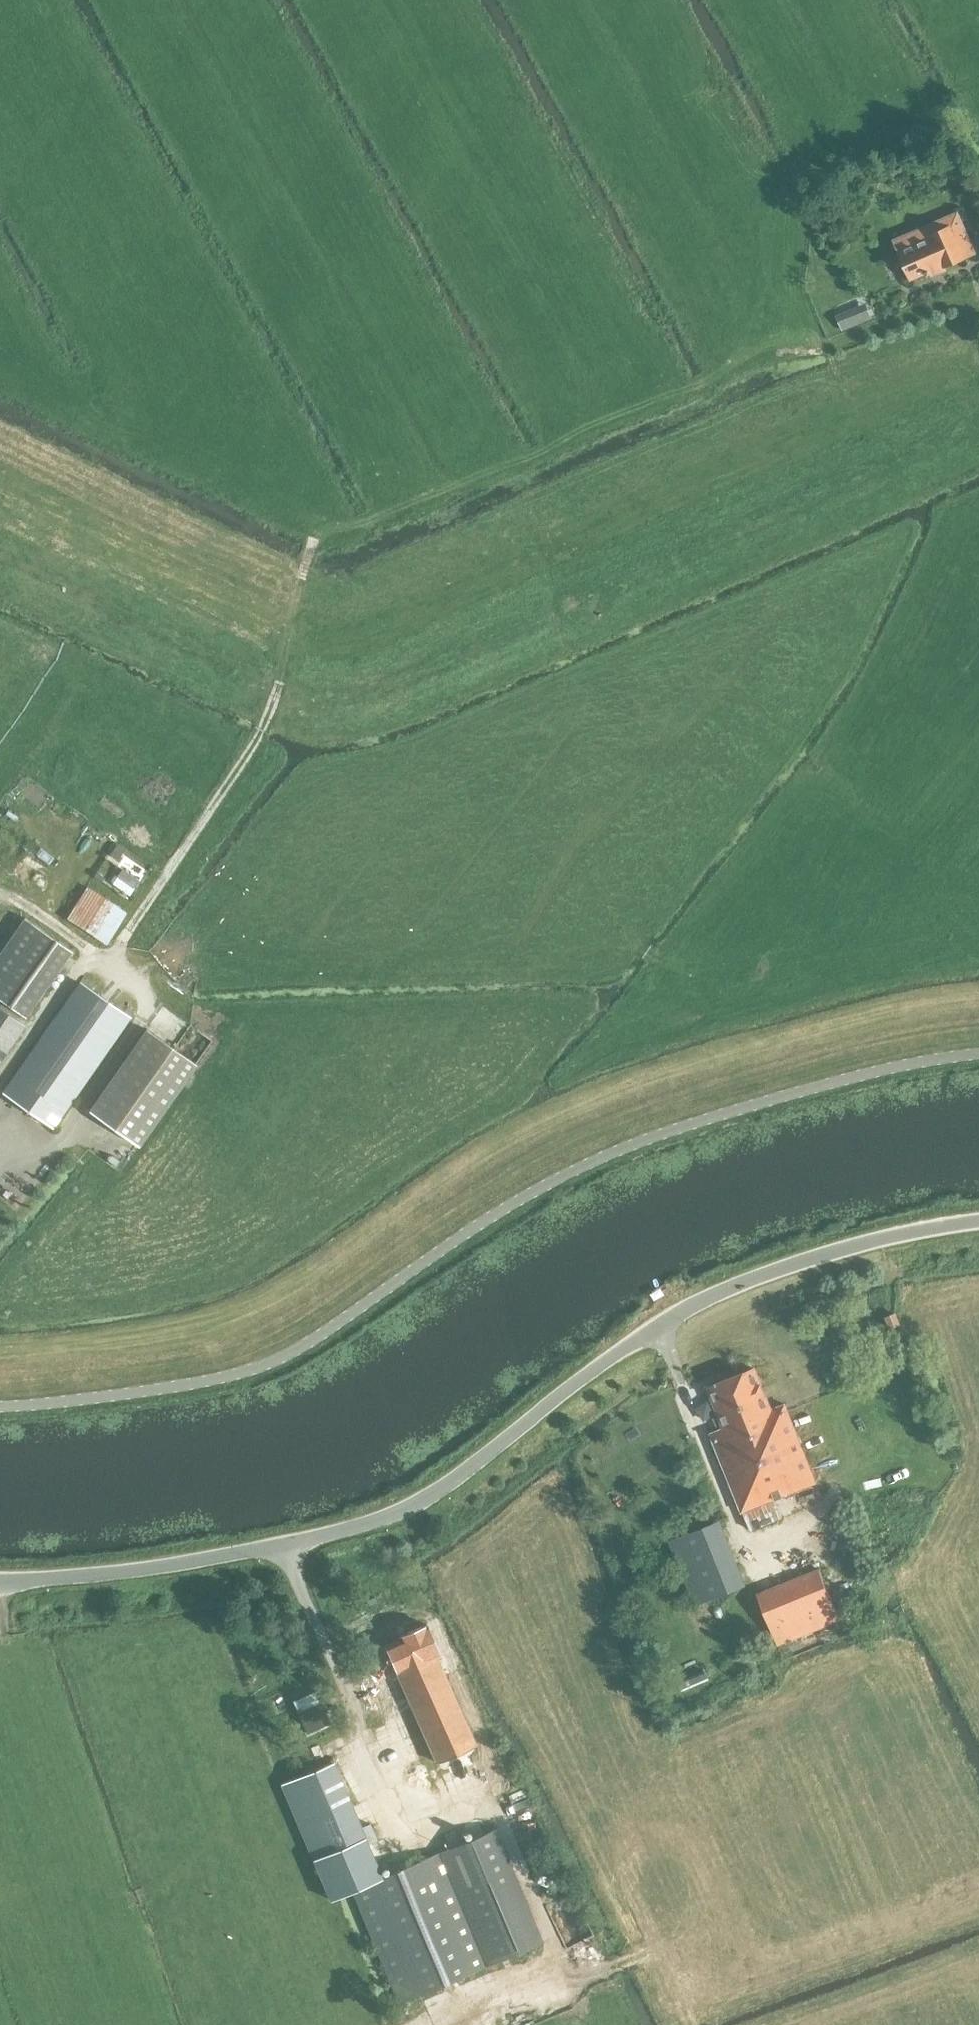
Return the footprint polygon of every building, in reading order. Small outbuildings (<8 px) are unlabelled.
[(895,241),(898,249),(911,278),(943,264),(944,266),(978,251),(961,212),(895,241)] [(810,257),(807,284),(824,324),(845,317),(827,275),(824,277),(816,255),(810,257)] [(852,309),(836,315),(842,330),(858,324),(852,309)] [(117,843),(110,853),(118,859),(125,849),(117,843)] [(65,919),(105,946),(126,913),(86,887),(65,919)] [(24,916),(0,950),(0,1060),(25,1026),(20,1023),(72,950),(24,916)] [(131,1016),(80,981),(3,1092),(53,1127),(131,1016)] [(195,1064),(146,1029),(87,1111),(136,1146),(195,1064)] [(887,1317),(891,1325),(899,1322),(895,1313),(887,1317)] [(740,1511),(815,1482),(784,1404),(770,1407),(753,1366),(708,1385),(725,1426),(709,1432),(740,1511)] [(713,1522),(669,1540),(695,1604),(739,1586),(713,1522)] [(777,1644),(840,1619),(820,1568),(757,1592),(777,1644)] [(475,1744),(433,1654),(437,1652),(424,1624),(398,1636),(399,1639),(384,1646),(438,1761),(475,1744)] [(296,1707),(320,1699),(314,1683),(291,1691),(296,1707)] [(322,1702),(299,1710),(306,1730),(330,1721),(322,1702)] [(280,1784),(328,1899),(381,1877),(333,1763),(280,1784)] [(491,1832),(446,1851),(381,1877),(353,1890),(399,2002),(538,1944),(491,1832)]
